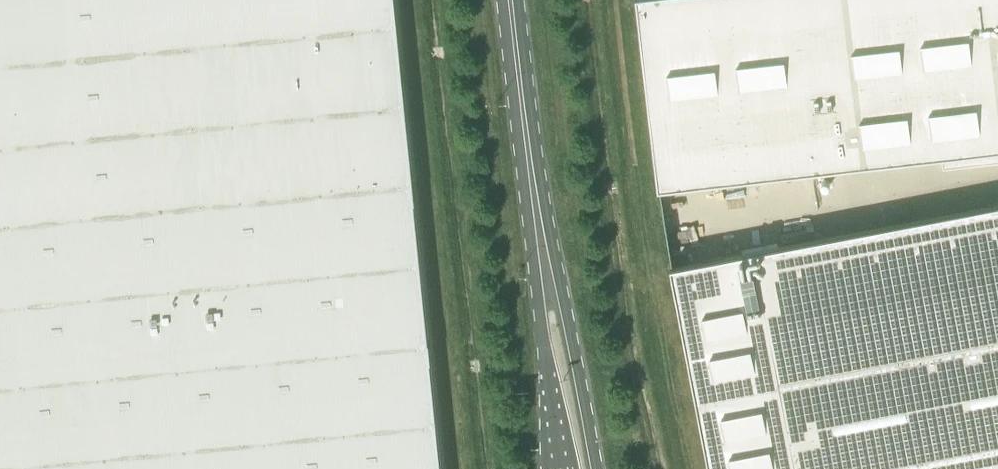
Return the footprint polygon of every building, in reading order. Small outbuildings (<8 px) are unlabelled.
[(412,181),(394,0),(0,0),(0,223),(412,181)] [(659,188),(997,149),(997,0),(636,0),(659,188)] [(0,223),(0,468),(440,468),(412,181),(0,223)] [(670,266),(709,468),(997,468),(997,203),(670,266)]
